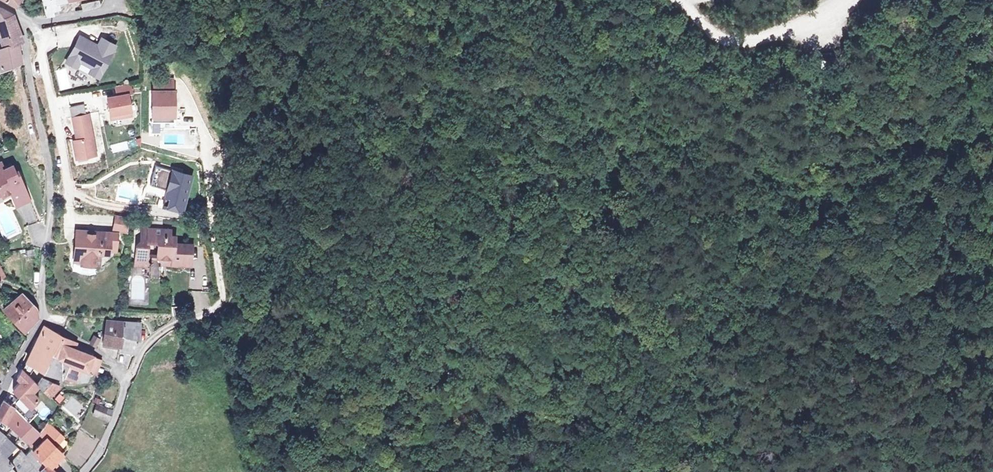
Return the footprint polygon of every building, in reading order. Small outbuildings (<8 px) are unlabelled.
[(26,5),(28,5),(37,3),(39,13),(47,14),(54,13),(53,8),(60,7),(58,0),(25,0),(26,5)] [(94,6),(93,1),(82,3),(84,9),(94,6)] [(1,44),(24,41),(14,14),(0,7),(0,38),(1,44)] [(99,43),(81,34),(67,59),(77,65),(81,58),(93,64),(90,70),(100,75),(117,43),(103,36),(99,43)] [(24,41),(1,44),(0,45),(0,60),(1,65),(24,61),(21,48),(25,48),(24,41)] [(174,77),(154,76),(154,88),(152,88),(152,119),(174,119),(175,88),(173,88),(174,77)] [(130,80),(116,83),(117,93),(108,95),(111,116),(132,112),(128,91),(132,91),(130,80)] [(85,101),(70,104),(72,114),(73,114),(77,137),(74,138),(77,156),(96,152),(89,111),(87,111),(85,101)] [(18,174),(15,175),(13,168),(10,162),(2,165),(1,163),(0,163),(0,191),(8,188),(14,202),(28,196),(18,174)] [(173,168),(155,162),(150,182),(167,187),(162,202),(181,208),(192,173),(181,170),(181,172),(173,170),(173,168)] [(115,212),(115,213),(113,226),(127,228),(127,214),(115,212)] [(176,262),(177,247),(191,248),(192,242),(174,241),(174,236),(169,236),(169,227),(161,226),(161,224),(151,223),(151,225),(141,225),(140,243),(136,242),(135,262),(145,263),(147,238),(156,239),(157,240),(156,254),(161,260),(161,262),(176,262)] [(108,248),(110,230),(96,229),(94,230),(93,232),(87,231),(88,228),(75,227),(74,248),(81,249),(81,258),(80,261),(98,262),(99,250),(108,251),(108,248)] [(115,248),(117,230),(110,230),(108,248),(115,248)] [(176,262),(190,263),(191,248),(177,247),(176,262)] [(74,248),(73,258),(81,258),(81,249),(74,248)] [(35,318),(36,316),(37,310),(30,301),(21,291),(3,307),(23,329),(35,318)] [(119,343),(119,347),(136,350),(141,321),(108,317),(104,341),(119,343)] [(41,366),(45,368),(53,352),(52,352),(60,334),(43,324),(25,361),(40,369),(41,366)] [(75,340),(60,334),(52,352),(53,352),(71,361),(66,375),(76,378),(82,366),(86,368),(87,368),(92,354),(85,350),(74,345),(75,340)] [(53,352),(45,368),(66,375),(71,361),(53,352)] [(99,359),(92,354),(87,368),(88,369),(93,371),(99,359)] [(10,403),(27,418),(36,410),(29,403),(38,395),(31,389),(38,382),(22,365),(16,375),(19,379),(11,387),(18,393),(9,402),(10,403)] [(88,369),(87,368),(86,368),(82,366),(76,378),(85,376),(87,372),(88,369)] [(57,383),(42,376),(38,382),(49,393),(57,383)] [(2,420),(10,403),(9,402),(3,395),(0,401),(0,418),(2,420)] [(32,442),(42,432),(39,429),(27,418),(10,403),(2,420),(9,424),(21,433),(32,442)] [(94,411),(108,416),(111,408),(98,403),(94,411)] [(33,448),(47,460),(49,462),(54,457),(60,451),(53,443),(62,434),(47,419),(39,429),(42,432),(43,433),(45,435),(34,447),(33,448)] [(35,460),(22,449),(12,460),(5,453),(14,444),(0,433),(0,471),(1,471),(24,471),(35,460)] [(35,460),(42,465),(47,460),(33,448),(34,447),(32,446),(28,443),(22,449),(35,460)] [(38,469),(42,465),(35,460),(24,471),(42,471),(38,469)] [(52,465),(49,462),(47,460),(42,465),(38,469),(42,471),(59,471),(52,465)]
